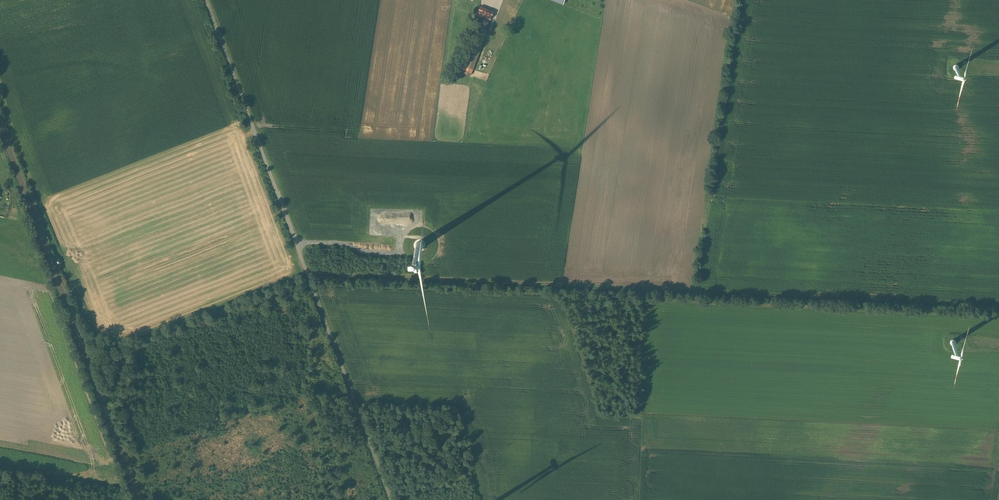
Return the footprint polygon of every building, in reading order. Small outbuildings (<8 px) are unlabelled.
[(481,15),(489,19),(492,13),(484,9),(481,15)] [(482,46),(487,30),(486,30),(489,20),(485,19),(476,43),(482,46)] [(473,73),(480,49),(470,46),(462,72),(467,73),(468,71),(473,73)]
